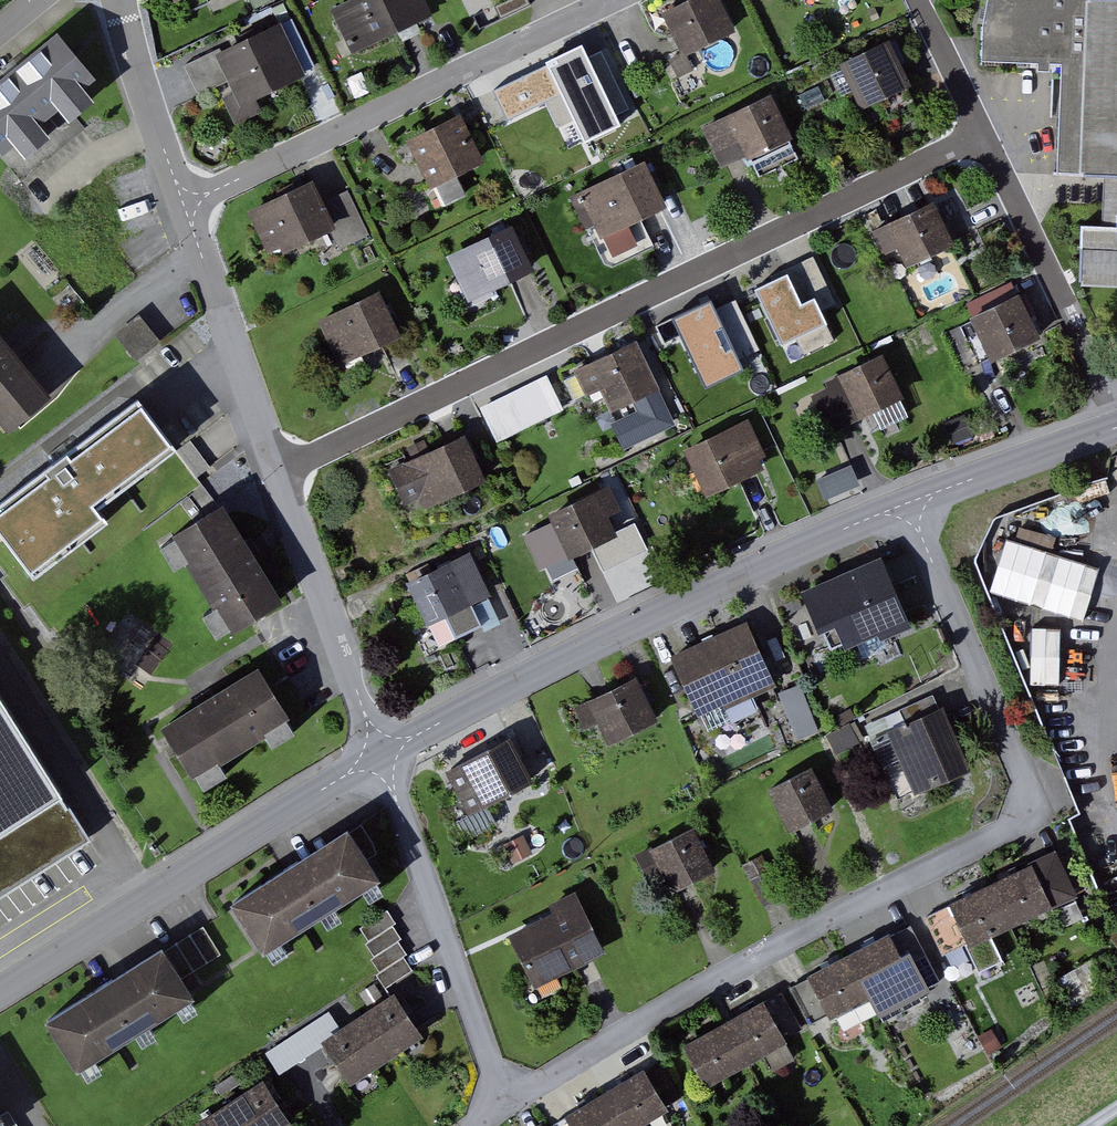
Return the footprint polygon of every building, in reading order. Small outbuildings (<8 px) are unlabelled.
[(338,9),(359,53),(439,16),(431,0),(358,0),(338,9)] [(722,0),(700,0),(668,15),(689,59),(739,36),(722,0)] [(992,27),(992,64),(1062,63),(1060,176),(1094,178),(1097,0),(996,0),(992,27)] [(1094,178),(1112,178),(1116,178),(1116,0),(1097,0),(1094,178)] [(309,77),(284,24),(221,54),(246,107),(309,77)] [(55,29),(0,76),(0,152),(93,74),(55,29)] [(913,87),(892,44),(845,66),(865,110),(913,87)] [(621,93),(599,46),(540,74),(562,120),(621,93)] [(796,139),(776,98),(707,130),(727,172),(796,139)] [(486,166),(464,118),(412,143),(435,190),(486,166)] [(668,209),(647,165),(585,195),(605,238),(668,209)] [(337,230),(315,183),(252,212),(274,259),(337,230)] [(941,204),(882,231),(903,276),(962,249),(941,204)] [(1112,227),(1095,227),(1094,287),(1116,288),(1116,227),(1112,227)] [(535,273),(514,229),(450,260),(470,303),(535,273)] [(833,329),(814,289),(797,297),(787,277),(745,296),(767,343),(807,324),(813,338),(833,329)] [(737,296),(718,305),(711,290),(676,306),(707,374),(762,349),(737,296)] [(406,339),(385,294),(323,323),(344,368),(406,339)] [(1026,298),(964,327),(984,369),(1046,340),(1026,298)] [(0,332),(0,421),(9,432),(53,395),(0,332)] [(639,342),(583,369),(604,413),(660,387),(639,342)] [(833,381),(837,389),(818,398),(836,435),(909,401),(887,356),(833,381)] [(554,376),(487,408),(504,443),(571,411),(554,376)] [(169,447),(137,404),(0,504),(0,547),(25,581),(100,526),(86,508),(169,447)] [(753,422),(690,452),(711,497),(774,467),(753,422)] [(467,438),(407,466),(430,513),(490,485),(467,438)] [(827,496),(861,484),(854,463),(819,475),(827,496)] [(614,487),(553,515),(575,561),(636,532),(614,487)] [(286,608),(225,510),(177,539),(238,638),(286,608)] [(1089,613),(1101,559),(1005,538),(993,591),(1089,613)] [(470,549),(413,576),(447,648),(504,621),(470,549)] [(881,560),(812,589),(834,642),(903,613),(881,560)] [(752,619),(679,652),(706,710),(779,677),(752,619)] [(1033,625),(1034,678),(1061,678),(1060,624),(1033,625)] [(204,783),(300,722),(267,669),(170,730),(204,783)] [(665,718),(643,675),(591,703),(613,745),(665,718)] [(803,682),(780,691),(799,738),(822,728),(803,682)] [(6,891),(90,839),(0,697),(0,895),(6,891)] [(954,707),(892,733),(917,791),(979,764),(954,707)] [(517,738),(452,771),(475,817),(540,783),(517,738)] [(819,767),(771,791),(792,833),(840,809),(819,767)] [(703,827),(655,851),(678,898),(726,873),(703,827)] [(355,830),(240,903),(272,955),(388,881),(355,830)] [(1074,901),(1053,858),(964,901),(985,944),(1074,901)] [(559,916),(516,936),(538,984),(614,950),(589,893),(556,908),(559,916)] [(394,912),(362,923),(384,985),(415,974),(394,912)] [(920,975),(898,932),(817,973),(838,1016),(920,975)] [(971,945),(945,951),(952,977),(977,970),(971,945)] [(168,951),(53,1024),(85,1075),(201,1002),(168,951)] [(431,1036),(401,991),(330,1039),(359,1083),(431,1036)] [(793,1043),(770,1001),(687,1047),(711,1089),(793,1043)] [(650,1067),(564,1117),(569,1125),(645,1125),(675,1109),(650,1067)] [(271,1082),(204,1125),(300,1125),(271,1082)] [(11,1123),(0,1106),(0,1125),(6,1125),(11,1123)]
